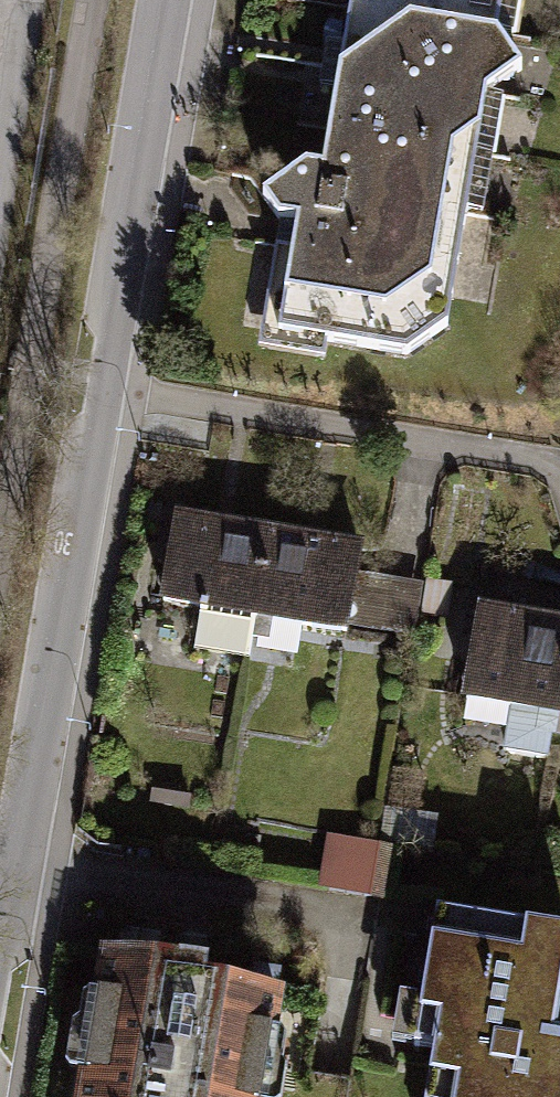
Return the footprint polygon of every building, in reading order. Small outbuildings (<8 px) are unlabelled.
[(345,2),(500,30),(505,0),(345,0),(345,2)] [(345,2),(334,63),(489,90),(521,67),(500,30),(345,2)] [(334,63),(323,123),(478,150),(489,90),(334,63)] [(302,166),(285,180),(467,211),(478,150),(323,123),(317,168),(302,166)] [(464,231),(467,211),(285,180),(262,193),(279,222),(294,224),(277,314),(326,321),(322,340),(404,357),(449,326),(427,296),(440,227),(464,231)] [(266,532),(174,517),(160,599),(200,606),(193,647),(246,655),(252,614),(266,532)] [(357,547),(266,532),(252,614),(343,630),(357,547)] [(479,611),(464,700),(508,707),(501,751),(551,759),(558,716),(559,702),(559,624),(479,611)] [(434,907),(411,1043),(432,1047),(423,1096),(559,1096),(559,1001),(559,993),(559,928),(434,907)] [(103,949),(96,991),(81,989),(76,1021),(90,1024),(79,1096),(258,1096),(263,1066),(279,1069),(284,1033),(268,1031),(274,994),(204,982),(207,965),(103,949)]
